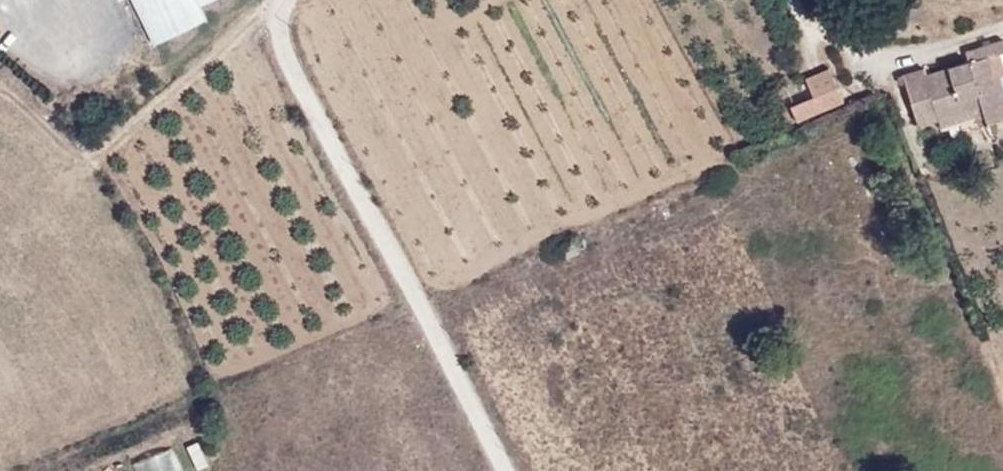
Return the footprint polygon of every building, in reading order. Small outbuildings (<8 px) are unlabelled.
[(155,43),(204,19),(198,5),(209,0),(134,0),(155,43)] [(862,6),(861,0),(845,0),(846,8),(862,6)] [(967,50),(1002,47),(1002,39),(967,50)] [(967,50),(966,50),(969,61),(928,75),(924,68),(902,74),(905,83),(916,116),(936,110),(938,118),(982,105),(987,123),(1002,118),(1002,89),(999,75),(992,56),(1002,52),(1002,47),(967,50)] [(992,56),(999,75),(1002,74),(1002,52),(992,56)] [(806,78),(814,96),(790,106),(796,121),(844,101),(829,68),(806,78)] [(905,83),(902,74),(897,76),(901,85),(905,83)] [(982,105),(938,118),(942,126),(976,116),(979,126),(987,123),(982,105)] [(936,110),(916,116),(918,125),(938,118),(936,110)] [(140,463),(143,470),(188,470),(182,451),(140,463)]
